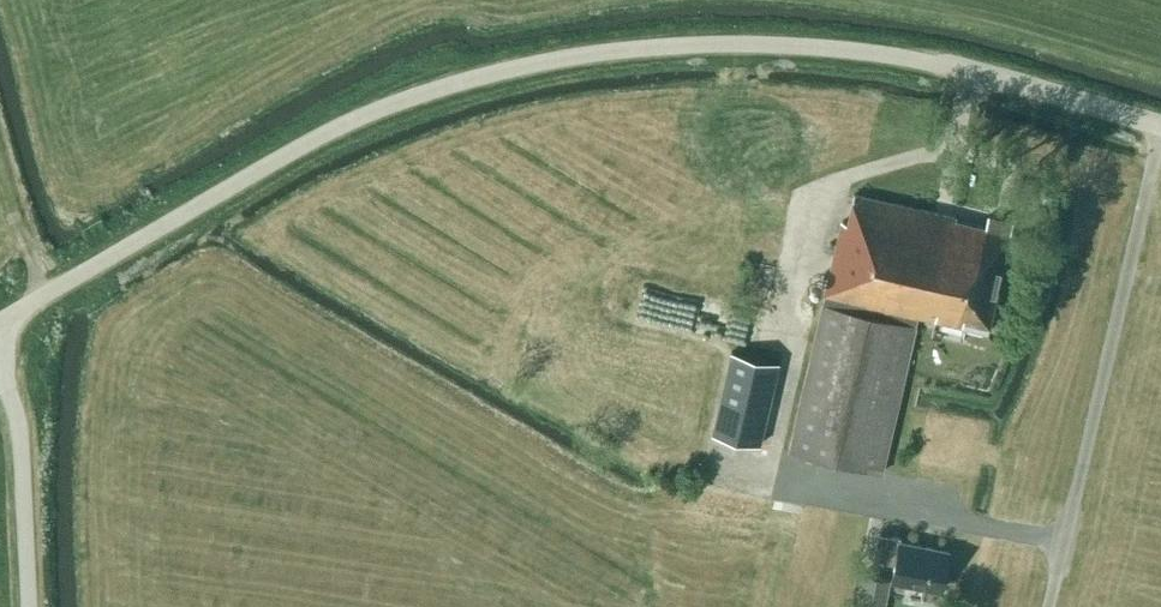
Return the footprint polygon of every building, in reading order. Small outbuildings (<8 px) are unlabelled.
[(790,450),(883,471),(918,315),(988,331),(1013,222),(988,216),(985,226),(955,219),(956,217),(854,194),(848,222),(842,220),(790,450)] [(779,362),(731,350),(711,433),(760,445),(779,362)] [(873,559),(895,563),(891,580),(941,590),(949,552),(899,542),(900,537),(879,533),(873,559)] [(890,578),(860,572),(853,606),(884,606),(890,578)]
